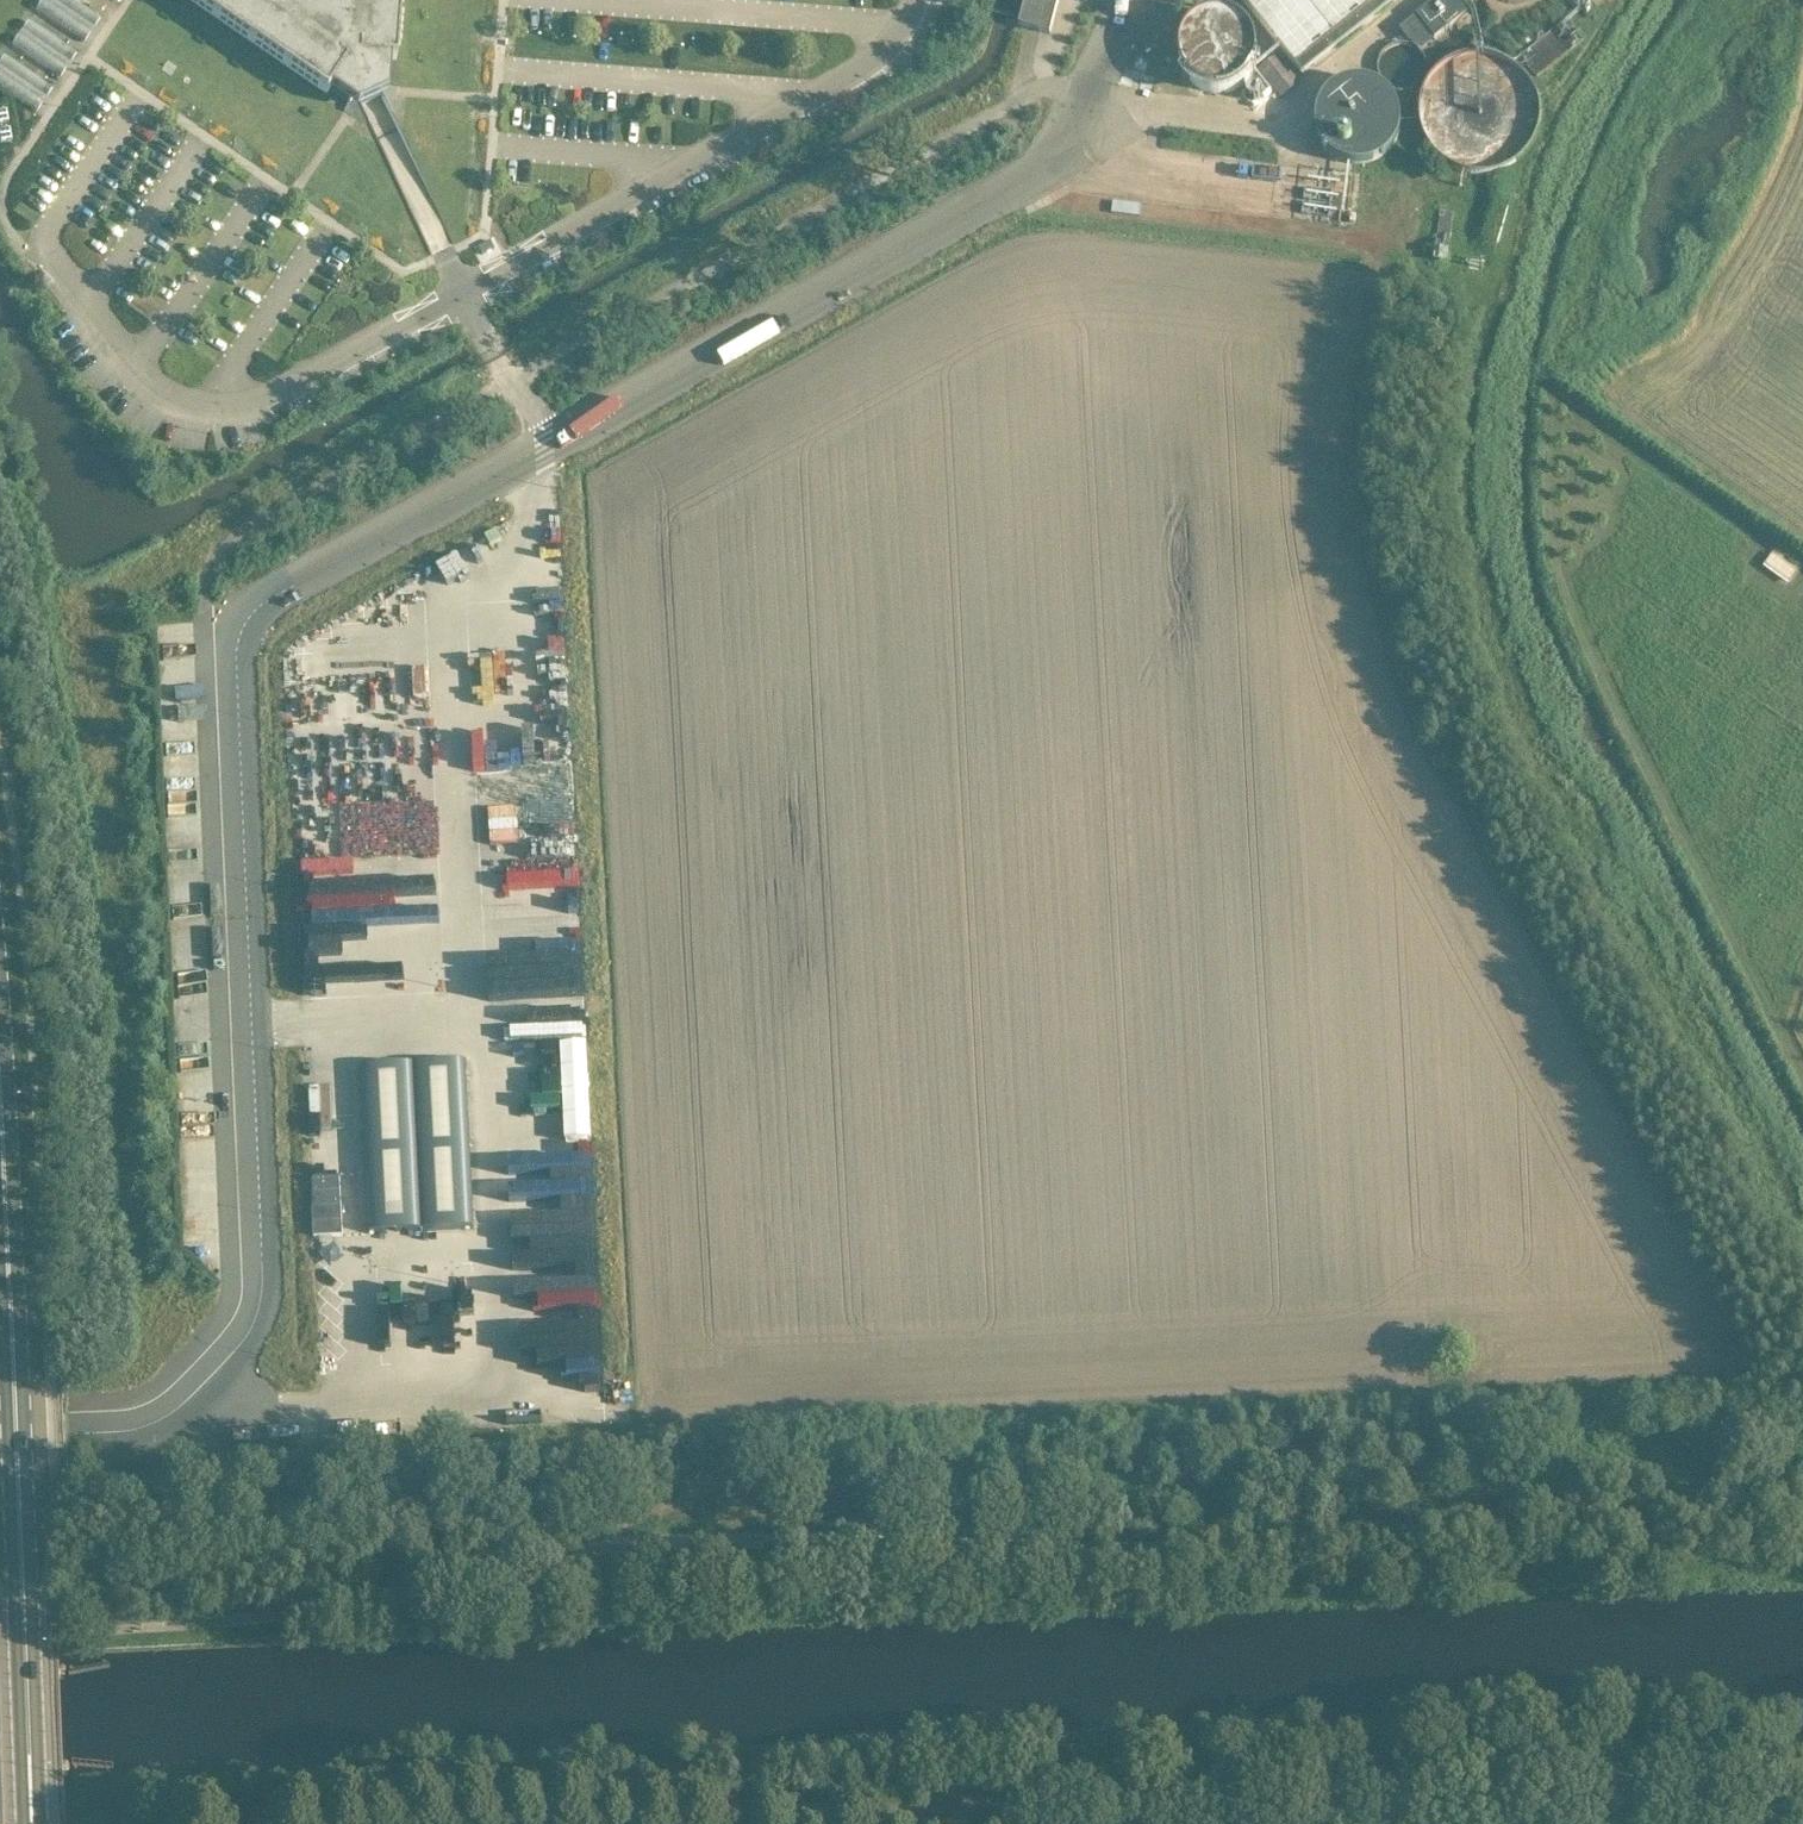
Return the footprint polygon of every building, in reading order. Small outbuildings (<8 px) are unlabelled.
[(327,95),(330,90),(356,107),(388,93),(391,61),(396,62),(401,0),(186,0),(327,95)] [(1019,26),(1051,34),(1059,0),(1026,0),(1019,26)] [(1241,1),(1303,78),(1400,0),(1241,0),(1241,1)] [(1417,16),(1435,39),(1468,13),(1457,0),(1436,0),(1417,16)] [(1579,6),(1587,17),(1598,9),(1591,0),(1587,0),(1579,6)] [(1256,63),(1256,56),(1256,49),(1254,41),(1250,34),(1245,28),(1237,22),(1231,19),(1224,17),(1216,16),(1209,17),(1202,19),(1195,22),(1188,28),(1183,33),(1178,43),(1177,50),(1176,59),(1177,66),(1180,74),(1184,81),(1189,86),(1196,91),(1203,94),(1211,96),(1218,97),(1227,95),(1233,93),(1240,89),(1245,84),(1250,79),(1254,70),(1256,63)] [(1530,60),(1525,64),(1537,79),(1538,78),(1585,41),(1568,20),(1526,53),(1530,60)] [(1278,55),(1258,71),(1281,100),(1301,84),(1278,55)] [(1407,131),(1408,124),(1407,117),(1405,110),(1401,101),(1396,96),(1391,91),(1383,87),(1374,85),(1366,85),(1357,86),(1350,89),(1345,92),(1339,98),(1334,104),(1331,110),(1329,117),(1329,126),(1330,131),(1332,140),(1335,146),(1341,153),(1346,157),(1353,161),(1362,163),(1369,164),(1376,163),(1384,161),(1391,157),(1396,152),(1402,146),(1405,140),(1407,131)] [(491,241),(479,247),(483,255),(495,249),(491,241)] [(482,795),(482,805),(523,803),(523,793),(482,795)] [(304,839),(303,995),(358,995),(358,971),(315,971),(315,956),(357,956),(357,939),(377,939),(377,909),(436,910),(436,796),(382,795),(382,796),(300,796),(300,839),(304,839)] [(587,1045),(561,1046),(566,1141),(591,1140),(587,1045)] [(467,1064),(363,1069),(371,1234),(475,1229),(467,1064)] [(573,1156),(574,1169),(594,1168),(593,1155),(573,1156)] [(340,1177),(311,1177),(313,1235),(342,1234),(340,1177)]
